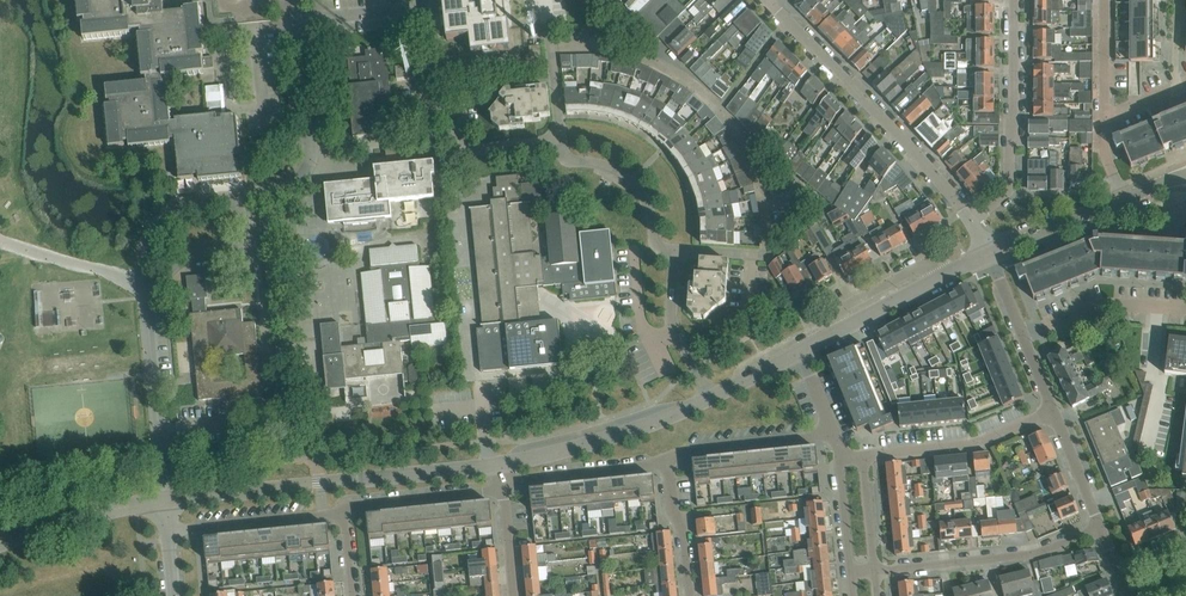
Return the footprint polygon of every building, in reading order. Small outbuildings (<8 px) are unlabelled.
[(78,20),(85,19),(85,23),(82,23),(84,40),(131,35),(131,32),(140,31),(141,35),(137,35),(142,77),(146,76),(147,80),(105,84),(107,100),(110,100),(111,104),(104,105),(108,146),(125,145),(124,141),(128,141),(129,148),(171,143),(170,139),(174,139),(178,180),(194,178),(194,175),(198,174),(199,181),(240,177),(239,160),(235,161),(235,157),(242,156),(237,114),(221,116),(221,119),(217,120),(217,113),(208,114),(175,117),(175,121),(172,122),(168,81),(163,82),(163,78),(204,74),(204,69),(214,68),(213,56),(199,58),(199,54),(205,53),(200,6),(184,7),(184,11),(164,13),(163,0),(76,0),(78,20)] [(445,2),(443,3),(444,12),(445,12),(445,14),(446,21),(445,21),(445,23),(446,23),(447,31),(446,31),(447,41),(470,39),(472,54),(483,53),(483,52),(490,51),(490,52),(492,52),(492,51),(499,50),(499,51),(511,50),(508,23),(506,23),(505,20),(506,20),(504,0),(478,0),(479,9),(472,10),(470,0),(445,0),(445,2)] [(622,3),(624,5),(629,9),(637,0),(624,0),(622,3)] [(629,9),(636,16),(653,0),(637,0),(629,9)] [(636,16),(635,17),(656,40),(659,37),(667,28),(669,27),(696,0),(653,0),(636,16)] [(735,0),(715,0),(700,14),(693,21),(697,25),(714,9),(720,15),(735,0)] [(694,7),(700,14),(715,0),(701,0),(694,7)] [(734,21),(738,17),(747,9),(738,0),(711,26),(711,27),(715,31),(720,26),(724,26),(727,23),(732,18),(734,21)] [(795,5),(795,6),(807,18),(820,5),(821,6),(826,2),(828,0),(797,0),(795,5)] [(826,2),(821,6),(820,5),(807,18),(817,28),(840,5),(836,0),(830,6),(826,2)] [(891,4),(891,14),(902,12),(900,3),(898,3),(898,0),(890,0),(891,4)] [(928,3),(927,4),(928,10),(929,14),(937,13),(936,0),(927,0),(928,3)] [(1034,11),(1052,12),(1052,7),(1062,7),(1062,0),(1034,0),(1034,11)] [(1093,0),(1073,0),(1073,3),(1078,3),(1078,12),(1093,13),(1093,0)] [(1115,62),(1159,62),(1159,47),(1157,47),(1157,36),(1159,36),(1159,8),(1157,9),(1157,0),(1115,0),(1115,62)] [(864,7),(863,7),(858,2),(856,4),(852,8),(851,9),(856,14),(860,19),(864,15),(868,12),(864,7)] [(951,20),(951,11),(951,4),(962,4),(962,3),(944,3),(944,13),(945,20),(951,20)] [(994,6),(982,6),(967,6),(964,8),(964,14),(967,14),(967,19),(994,20),(994,6)] [(826,38),(848,16),(849,15),(844,10),(836,19),(833,15),(818,30),(826,38)] [(740,45),(762,25),(749,11),(734,25),(718,41),(724,47),(733,38),(740,45)] [(1060,12),(1058,12),(1052,12),(1034,11),(1034,25),(1055,25),(1055,19),(1059,19),(1060,12)] [(876,20),(868,12),(864,15),(872,23),(876,20)] [(1092,28),(1093,13),(1078,12),(1078,22),(1072,22),(1072,28),(1086,28),(1092,28)] [(908,30),(905,22),(903,13),(896,19),(887,28),(898,39),(908,30)] [(944,37),(945,20),(944,13),(930,14),(931,37),(944,37)] [(833,45),(848,31),(854,25),(857,23),(849,15),(848,16),(826,38),(833,45)] [(994,34),(994,20),(967,19),(967,32),(972,34),(982,34),(994,34)] [(671,29),(669,27),(667,28),(659,37),(667,46),(686,28),(679,21),(671,29)] [(841,53),(868,26),(864,21),(857,28),(854,25),(848,31),(833,45),(841,53)] [(869,25),(868,26),(841,53),(848,61),(857,52),(870,40),(867,37),(873,30),(869,25)] [(746,69),(772,35),(763,26),(756,35),(746,48),(747,49),(736,62),(746,69)] [(717,32),(715,31),(711,27),(704,35),(709,40),(717,32)] [(686,28),(667,46),(679,57),(687,50),(698,40),(686,28)] [(1092,37),(1092,28),(1086,28),(1072,28),(1071,28),(1071,37),(1092,37)] [(921,58),(918,42),(916,31),(909,32),(911,37),(921,58)] [(1055,31),(1046,31),(1034,31),(1034,45),(1052,45),(1052,38),(1054,38),(1055,31)] [(868,64),(880,51),(883,48),(879,44),(882,42),(877,37),(870,44),(859,54),(850,62),(859,72),(868,64)] [(882,95),(914,65),(921,58),(911,37),(907,39),(909,43),(910,42),(912,45),(910,46),(914,53),(889,75),(886,72),(881,77),(872,85),(882,95)] [(951,37),(944,37),(931,37),(931,45),(958,45),(958,37),(951,37)] [(923,64),(924,64),(931,64),(931,47),(930,40),(918,42),(921,58),(921,63),(923,64)] [(994,40),(982,40),(966,40),(966,53),(994,53),(994,40)] [(767,75),(786,49),(779,42),(778,42),(757,69),(766,76),(767,75)] [(542,64),(540,45),(529,47),(530,55),(525,55),(527,65),(542,64)] [(1062,45),(1058,45),(1052,45),(1034,45),(1034,59),(1055,59),(1055,53),(1061,53),(1062,45)] [(382,83),(379,51),(379,49),(365,50),(366,58),(357,59),(356,58),(348,59),(351,86),(348,86),(354,138),(385,135),(382,109),(392,108),(390,82),(382,83)] [(774,82),(793,57),(786,49),(767,75),(774,82)] [(694,56),(687,50),(679,57),(685,65),(694,56)] [(994,67),(994,53),(966,53),(966,62),(973,62),(973,67),(994,67)] [(1092,53),(1061,53),(1055,53),(1055,59),(1055,62),(1080,62),(1092,62),(1092,53)] [(956,70),(956,56),(962,57),(962,54),(956,54),(945,54),(945,55),(942,55),(942,64),(945,64),(944,70),(956,70)] [(572,68),(571,61),(571,55),(560,55),(562,69),(572,69),(572,68)] [(591,68),(592,55),(576,55),(577,61),(577,68),(577,69),(591,68)] [(598,69),(600,56),(592,55),(591,68),(598,69)] [(862,74),(871,82),(889,65),(881,56),(862,74)] [(620,73),(623,60),(608,57),(607,63),(612,63),(611,72),(620,73)] [(788,80),(801,64),(793,57),(774,82),(782,88),(788,80)] [(921,58),(914,65),(882,95),(890,103),(903,92),(900,88),(919,70),(918,69),(923,64),(921,63),(921,58)] [(712,91),(721,81),(720,80),(721,79),(700,59),(690,69),(712,91)] [(636,70),(638,65),(623,60),(620,73),(634,78),(636,70)] [(1093,79),(1092,62),(1080,62),(1080,79),(1093,79)] [(800,81),(807,71),(801,64),(788,80),(791,83),(782,93),(785,95),(780,102),(784,104),(800,81)] [(944,78),(944,70),(945,64),(942,64),(931,64),(924,64),(930,78),(944,78)] [(647,83),(653,70),(638,65),(636,70),(642,72),(639,80),(647,83)] [(396,67),(397,79),(404,78),(403,66),(396,67)] [(1070,66),(1046,66),(1034,66),(1034,79),(1054,79),(1054,74),(1070,74),(1070,66)] [(664,82),(667,77),(653,70),(647,83),(656,87),(660,80),(664,82)] [(925,74),(912,86),(917,91),(930,79),(925,74)] [(994,74),(982,74),(957,75),(957,87),(975,87),(994,87),(994,74)] [(818,99),(825,90),(813,77),(802,92),(801,94),(794,102),(807,114),(818,99)] [(1054,84),(1054,79),(1034,79),(1034,91),(1071,91),(1079,91),(1084,91),(1084,84),(1054,84)] [(722,100),(731,88),(721,81),(712,91),(722,100)] [(599,115),(603,90),(604,84),(591,82),(590,88),(588,114),(599,115)] [(609,117),(617,86),(604,84),(603,90),(599,115),(609,117)] [(682,108),(693,95),(681,85),(671,99),(682,108)] [(931,107),(936,112),(944,105),(939,97),(934,88),(933,85),(910,107),(901,116),(911,126),(920,118),(931,107)] [(628,96),(630,90),(617,86),(609,117),(619,120),(628,96)] [(917,91),(912,86),(892,105),(900,114),(908,106),(921,95),(917,91)] [(547,87),(536,88),(537,93),(512,96),(511,91),(506,92),(501,99),(501,101),(490,114),(492,116),(493,125),(500,130),(512,129),(512,124),(534,121),(534,118),(550,116),(547,87)] [(994,100),(994,87),(975,87),(975,92),(958,92),(958,100),(994,100)] [(578,114),(577,88),(564,88),(567,114),(578,114)] [(588,114),(590,88),(577,88),(578,114),(588,114)] [(934,88),(939,97),(943,97),(943,88),(934,88)] [(629,124),(640,100),(643,94),(630,90),(628,96),(619,120),(629,124)] [(734,117),(749,98),(740,91),(726,109),(734,117)] [(1070,98),(1071,91),(1034,91),(1034,103),(1054,103),(1054,98),(1070,98)] [(1093,91),(1084,91),(1079,91),(1079,104),(1093,104),(1093,91)] [(638,129),(651,106),(654,101),(643,94),(640,100),(629,124),(638,129)] [(815,130),(836,101),(829,94),(822,104),(817,111),(818,112),(813,118),(809,124),(809,125),(804,132),(810,138),(815,130)] [(705,105),(697,98),(693,95),(682,108),(683,108),(686,104),(697,113),(705,105)] [(749,98),(734,117),(742,125),(752,111),(757,105),(749,99),(749,98)] [(648,134),(662,112),(667,105),(655,99),(654,101),(651,106),(638,129),(648,134)] [(994,100),(958,100),(941,100),(944,105),(946,107),(974,107),(974,112),(994,112),(994,100)] [(836,118),(843,108),(836,101),(815,130),(810,138),(812,140),(822,128),(826,131),(830,126),(836,118)] [(1054,108),(1054,103),(1034,103),(1034,117),(1070,117),(1070,108),(1054,108)] [(705,105),(697,113),(697,114),(703,121),(708,116),(711,120),(716,116),(705,105)] [(1181,110),(1159,119),(1153,122),(1153,121),(1151,122),(1151,123),(1137,129),(1136,128),(1135,129),(1120,135),(1118,136),(1113,138),(1117,149),(1123,146),(1131,167),(1166,153),(1166,152),(1165,152),(1164,150),(1171,147),(1172,151),(1185,145),(1185,108),(1181,110)] [(758,123),(761,117),(752,111),(742,125),(752,133),(758,123)] [(1075,120),(1092,120),(1092,112),(1075,111),(1075,120)] [(656,141),(672,120),(662,112),(648,134),(656,141)] [(836,145),(855,120),(847,112),(825,139),(830,143),(831,141),(836,145)] [(664,147),(682,128),(687,123),(677,115),(672,120),(656,141),(664,147)] [(973,125),(988,125),(999,125),(999,115),(973,115),(973,125)] [(952,130),(945,122),(941,126),(932,116),(916,131),(933,149),(948,133),(952,130)] [(770,124),(761,117),(758,123),(752,133),(759,139),(766,129),(770,124)] [(856,138),(863,129),(855,120),(836,145),(841,150),(848,142),(851,145),(856,138)] [(1070,132),(1070,120),(1029,120),(1029,127),(1028,127),(1028,132),(1029,133),(1029,134),(1049,134),(1049,129),(1054,129),(1054,133),(1064,133),(1064,132),(1070,132)] [(1093,121),(1070,120),(1070,132),(1070,133),(1093,133),(1093,121)] [(957,124),(952,130),(948,133),(933,149),(942,159),(953,149),(951,145),(965,132),(963,129),(957,124)] [(999,127),(987,127),(974,127),(974,137),(977,135),(980,134),(999,134),(999,127)] [(671,155),(691,138),(682,128),(664,147),(671,155)] [(785,146),(766,129),(759,139),(777,156),(778,156),(785,146)] [(878,144),(877,144),(878,144),(868,134),(856,149),(857,150),(849,160),(858,167),(866,159),(878,144)] [(999,146),(999,134),(980,134),(980,146),(999,146)] [(699,148),(691,138),(671,155),(678,163),(699,148)] [(1049,139),(1040,139),(1028,139),(1028,148),(1049,148),(1049,139)] [(818,141),(814,148),(812,151),(816,153),(822,144),(818,141)] [(787,142),(785,146),(778,156),(777,156),(786,165),(797,149),(787,142)] [(706,144),(699,148),(678,163),(683,172),(706,159),(717,151),(716,148),(710,151),(706,144)] [(397,157),(396,150),(396,146),(386,147),(387,158),(397,157)] [(867,205),(880,186),(896,164),(897,164),(882,148),(869,164),(865,170),(873,177),(863,192),(859,189),(860,188),(850,181),(843,192),(833,206),(840,211),(849,217),(856,222),(859,216),(867,205)] [(1083,183),(1083,171),(1083,166),(1082,166),(1083,153),(1081,153),(1081,148),(1070,148),(1070,152),(1070,177),(1070,189),(1083,183)] [(972,176),(972,173),(979,167),(973,160),(968,165),(965,162),(967,160),(959,151),(954,154),(945,162),(953,171),(956,175),(967,189),(977,182),(972,176)] [(796,174),(804,162),(807,158),(799,152),(788,167),(795,174),(796,174)] [(1064,191),(1064,179),(1064,171),(1057,171),(1057,163),(1057,152),(1050,152),(1050,160),(1050,179),(1050,191),(1064,191)] [(742,155),(730,161),(732,165),(735,174),(748,170),(742,155)] [(712,170),(706,159),(683,172),(689,181),(712,170)] [(1047,191),(1047,179),(1047,177),(1046,177),(1046,160),(1028,160),(1028,188),(1031,191),(1047,191)] [(375,172),(376,180),(376,181),(388,180),(390,202),(434,198),(432,176),(435,176),(434,162),(374,168),(375,172)] [(808,184),(817,171),(804,162),(796,174),(808,184)] [(894,182),(904,172),(897,164),(896,164),(880,186),(883,190),(888,187),(890,186),(890,185),(894,182)] [(978,197),(993,184),(985,175),(984,173),(988,169),(983,164),(979,167),(972,173),(972,176),(977,182),(967,189),(974,197),(978,197)] [(817,192),(826,179),(829,176),(819,169),(817,171),(808,184),(817,192)] [(717,182),(712,170),(689,181),(693,191),(717,182)] [(754,185),(748,170),(735,174),(741,188),(743,187),(754,185)] [(912,182),(904,172),(894,182),(902,191),(912,182)] [(519,175),(496,177),(496,178),(499,178),(500,187),(493,188),(494,201),(492,201),(492,207),(470,209),(470,210),(471,210),(481,316),(484,316),(485,325),(481,326),(483,326),(483,329),(477,329),(481,372),(505,369),(505,367),(510,367),(510,369),(562,364),(558,322),(541,323),(540,320),(542,320),(538,320),(537,310),(540,310),(538,297),(536,297),(535,287),(556,285),(556,288),(563,289),(563,295),(570,294),(571,301),(617,297),(610,231),(581,234),(581,229),(574,230),(573,214),(547,217),(551,257),(541,258),(541,255),(540,255),(540,257),(536,258),(535,253),(532,253),(531,244),(533,244),(532,230),(529,230),(527,211),(530,210),(529,204),(530,204),(531,210),(538,209),(538,212),(560,210),(558,195),(544,197),(543,182),(521,184),(521,185),(522,199),(520,199),(519,185),(518,176),(519,176),(519,175)] [(833,206),(843,192),(826,179),(817,192),(833,206)] [(390,202),(388,180),(376,181),(376,180),(325,185),(329,224),(344,223),(344,225),(377,222),(376,219),(392,218),(390,202)] [(722,194),(717,182),(693,191),(697,201),(722,194)] [(755,192),(754,185),(743,187),(745,194),(755,192)] [(871,210),(888,199),(883,190),(880,186),(867,205),(871,210)] [(729,192),(722,194),(697,201),(699,211),(724,206),(732,205),(729,192)] [(734,218),(732,205),(724,206),(699,211),(701,221),(734,218)] [(867,205),(859,216),(861,220),(873,213),(871,210),(867,205)] [(942,221),(932,205),(919,213),(928,229),(942,221)] [(828,217),(840,211),(833,206),(825,213),(828,217)] [(919,213),(916,207),(908,211),(906,208),(897,213),(899,217),(903,214),(906,220),(905,220),(915,236),(928,229),(919,213)] [(856,222),(849,217),(840,211),(828,217),(835,228),(845,222),(855,240),(863,236),(863,237),(864,237),(856,222)] [(828,217),(825,213),(817,221),(820,225),(828,217)] [(861,220),(859,216),(856,222),(864,237),(869,233),(861,220)] [(880,216),(876,219),(880,226),(884,224),(880,216)] [(734,231),(734,218),(701,221),(701,232),(734,231)] [(810,228),(811,229),(819,242),(827,256),(834,251),(818,223),(810,228)] [(907,241),(901,231),(898,226),(885,233),(894,249),(907,241)] [(819,242),(811,229),(804,233),(805,235),(808,239),(810,242),(812,246),(819,242)] [(734,245),(734,231),(701,232),(701,243),(734,245)] [(1185,232),(1184,233),(1183,235),(1182,238),(1182,240),(1183,242),(1183,244),(1176,244),(1176,243),(1174,243),(1174,244),(1158,243),(1158,242),(1156,242),(1156,243),(1140,241),(1138,241),(1122,240),(1121,239),(1121,240),(1104,239),(1104,238),(1104,231),(1100,231),(1098,231),(1091,232),(1089,233),(1086,234),(1088,240),(1087,241),(1088,241),(1073,247),(1071,247),(1071,248),(1056,254),(1056,253),(1054,254),(1039,260),(1037,261),(1038,261),(1023,267),(1021,267),(1021,268),(1015,270),(1020,280),(1025,278),(1034,299),(1100,273),(1185,278),(1185,231),(1185,232)] [(894,249),(885,233),(872,241),(880,256),(894,249)] [(858,269),(872,261),(863,246),(862,247),(858,240),(846,247),(858,269)] [(804,256),(795,242),(790,246),(798,260),(804,256)] [(321,325),(322,339),(327,386),(345,384),(346,403),(347,403),(345,380),(403,374),(405,397),(406,397),(405,382),(408,382),(409,384),(411,385),(413,386),(416,386),(418,384),(419,382),(420,380),(419,378),(418,375),(418,373),(418,369),(417,367),(416,365),(414,364),(412,365),(410,365),(408,367),(408,369),(403,369),(401,342),(411,341),(412,348),(447,344),(445,324),(436,325),(430,266),(419,267),(417,245),(370,249),(372,272),(361,273),(368,344),(342,347),(339,323),(338,323),(338,324),(322,325),(321,325)] [(800,264),(798,260),(790,246),(785,250),(792,261),(785,265),(780,256),(769,266),(776,278),(783,275),(792,290),(804,283),(804,282),(809,279),(800,264)] [(845,277),(858,269),(846,247),(833,254),(837,261),(836,261),(845,277)] [(831,276),(826,266),(822,260),(821,260),(819,256),(815,255),(800,264),(809,279),(815,276),(819,283),(831,276)] [(728,272),(729,261),(700,259),(699,276),(695,276),(694,298),(688,298),(688,310),(694,317),(703,318),(704,320),(717,308),(720,308),(726,303),(726,297),(722,297),(723,272),(728,272)] [(257,365),(259,365),(258,358),(257,358),(255,344),(257,344),(255,322),(243,323),(242,309),(207,312),(205,298),(208,298),(206,275),(187,277),(189,300),(192,300),(194,314),(190,314),(199,401),(226,398),(226,396),(229,395),(230,401),(263,398),(261,378),(259,379),(257,365)] [(981,310),(967,284),(954,291),(955,292),(965,310),(965,311),(968,317),(981,310)] [(965,310),(955,292),(944,298),(954,316),(965,311),(965,310)] [(954,316),(944,298),(933,304),(943,322),(954,316)] [(943,322),(933,304),(921,310),(931,328),(932,328),(943,322)] [(931,328),(921,310),(910,316),(922,340),(934,333),(932,328),(931,328)] [(922,340),(910,316),(898,322),(908,341),(910,346),(922,340)] [(908,341),(898,322),(887,328),(897,347),(897,346),(908,341)] [(897,347),(887,328),(875,334),(879,343),(888,358),(900,351),(897,346),(897,347)] [(1071,347),(1083,342),(1080,336),(1068,341),(1071,347)] [(1003,350),(998,337),(978,346),(983,358),(1003,350)] [(1164,373),(1185,376),(1185,340),(1169,338),(1164,373)] [(879,343),(875,345),(877,349),(878,353),(880,357),(882,361),(888,358),(879,343)] [(890,416),(887,418),(860,353),(866,350),(863,344),(827,359),(857,431),(869,426),(872,434),(894,425),(890,416)] [(1072,364),(1084,358),(1092,354),(1088,346),(1080,350),(1081,352),(1069,357),(1064,348),(1047,357),(1055,373),(1072,364)] [(1008,362),(1003,350),(983,358),(988,370),(1008,362)] [(1096,361),(1092,354),(1084,358),(1088,365),(1096,361)] [(1013,374),(1008,362),(988,370),(993,382),(1013,374)] [(1081,382),(1073,365),(1072,364),(1055,373),(1064,390),(1081,382)] [(1146,373),(1134,370),(1139,382),(1144,383),(1146,373)] [(1018,386),(1013,374),(993,382),(998,394),(1018,386)] [(1084,388),(1081,382),(1064,390),(1073,407),(1090,399),(1089,398),(1108,389),(1103,378),(1084,388)] [(902,380),(896,383),(898,389),(905,387),(902,380)] [(1144,383),(1139,382),(1144,395),(1151,396),(1153,385),(1144,383)] [(1023,398),(1018,386),(998,394),(1003,406),(1023,398)] [(965,420),(963,399),(950,401),(952,422),(965,420)] [(952,422),(950,401),(937,402),(939,423),(952,422)] [(939,423),(937,402),(924,403),(926,425),(939,423)] [(926,425),(924,403),(911,405),(913,426),(926,425)] [(913,426),(911,405),(898,406),(900,427),(913,426)] [(1178,470),(1183,471),(1182,477),(1185,477),(1185,408),(1178,470)] [(1104,465),(1102,466),(1111,487),(1127,480),(1124,472),(1128,471),(1131,479),(1143,474),(1134,453),(1129,455),(1117,427),(1126,424),(1120,409),(1087,422),(1104,465)] [(1045,430),(1043,431),(1028,437),(1034,451),(1050,444),(1045,430)] [(1056,458),(1050,444),(1034,451),(1040,465),(1056,458)] [(1025,455),(1022,447),(1016,450),(1019,457),(1025,455)] [(816,448),(810,449),(802,449),(805,475),(819,473),(816,448)] [(805,475),(802,449),(788,451),(791,472),(803,471),(804,475),(805,475)] [(791,472),(788,451),(775,452),(777,474),(791,472)] [(777,474),(775,452),(761,454),(763,475),(777,474)] [(990,470),(988,453),(973,454),(975,472),(990,470)] [(763,475),(761,454),(748,455),(750,477),(763,475)] [(750,477),(748,455),(734,457),(736,478),(750,477)] [(969,478),(966,455),(950,457),(952,477),(953,483),(962,482),(968,482),(969,493),(961,494),(961,500),(973,499),(978,499),(977,486),(976,479),(975,477),(969,478)] [(1028,463),(1025,455),(1019,457),(1022,465),(1028,463)] [(736,478),(734,457),(721,458),(723,480),(736,478)] [(952,477),(950,457),(927,459),(928,474),(932,474),(932,483),(943,483),(943,478),(952,477)] [(721,458),(709,459),(707,459),(710,484),(711,484),(710,481),(723,480),(721,458)] [(707,459),(693,461),(695,486),(710,484),(707,459)] [(928,474),(927,459),(912,461),(913,468),(920,467),(921,475),(928,474)] [(906,477),(905,462),(887,464),(888,479),(906,477)] [(1062,474),(1060,469),(1045,475),(1052,494),(1068,488),(1062,473),(1062,474)] [(1144,476),(1134,480),(1140,493),(1144,492),(1149,490),(1144,476)] [(656,502),(653,477),(639,478),(641,500),(640,500),(641,504),(656,502)] [(908,492),(906,477),(888,479),(890,494),(904,493),(904,492),(908,492)] [(641,500),(639,478),(626,480),(628,501),(640,500),(641,500)] [(612,481),(614,503),(628,501),(626,480),(612,481)] [(614,503),(612,481),(598,482),(601,504),(601,510),(615,509),(614,503)] [(587,506),(601,504),(598,482),(585,484),(587,506)] [(574,507),(587,506),(585,484),(571,485),(574,507)] [(1128,491),(1125,484),(1112,489),(1115,496),(1128,491)] [(558,487),(560,508),(574,507),(571,485),(558,487)] [(984,486),(977,486),(978,499),(987,497),(993,497),(992,491),(984,492),(984,486)] [(560,508),(558,487),(544,488),(546,510),(548,510),(560,508)] [(546,510),(544,488),(530,490),(533,515),(548,513),(548,510),(546,510)] [(1169,490),(1159,490),(1149,490),(1144,492),(1147,499),(1152,497),(1153,500),(1162,496),(1166,507),(1175,503),(1169,490)] [(1131,499),(1128,491),(1115,496),(1121,511),(1126,509),(1124,502),(1131,499)] [(1184,507),(1185,493),(1177,492),(1176,506),(1184,507)] [(905,500),(904,493),(890,494),(891,510),(910,508),(909,499),(905,500)] [(944,503),(952,502),(955,501),(954,494),(946,495),(946,502),(944,503)] [(995,496),(993,497),(987,497),(987,505),(989,522),(980,522),(982,537),(983,537),(983,539),(991,538),(991,536),(999,535),(998,521),(995,496)] [(1038,505),(1034,496),(1014,504),(1018,513),(1038,505)] [(987,505),(987,497),(978,499),(973,499),(973,500),(974,507),(987,505)] [(1072,497),(1048,506),(1052,515),(1050,515),(1054,523),(1061,520),(1078,512),(1072,497)] [(789,506),(790,512),(798,511),(796,500),(786,501),(787,506),(789,506)] [(973,500),(955,501),(952,502),(953,509),(967,508),(968,508),(968,512),(974,511),(974,507),(973,500)] [(479,529),(493,528),(491,502),(476,504),(479,529)] [(824,517),(822,502),(806,503),(803,504),(805,519),(824,517)] [(953,509),(952,502),(944,503),(934,504),(935,515),(945,514),(945,510),(953,509)] [(1034,529),(1029,518),(1028,516),(1047,508),(1045,503),(1038,506),(1038,505),(1018,513),(1018,515),(1026,532),(1034,529)] [(463,505),(465,527),(478,526),(478,529),(479,529),(476,504),(463,505)] [(451,528),(465,527),(463,505),(449,507),(451,528)] [(438,530),(451,528),(449,507),(436,508),(438,530)] [(422,510),(424,531),(438,530),(436,508),(422,510)] [(762,524),(760,509),(760,508),(751,509),(753,525),(762,524)] [(911,518),(910,509),(910,508),(891,510),(893,525),(907,524),(907,523),(911,523),(911,518)] [(408,511),(411,533),(424,531),(422,510),(408,511)] [(397,534),(411,533),(408,511),(395,512),(397,534)] [(1162,535),(1154,517),(1152,511),(1139,516),(1141,523),(1149,540),(1162,535)] [(385,535),(397,534),(395,512),(381,514),(384,539),(385,539),(385,535)] [(1168,512),(1154,517),(1162,535),(1175,529),(1174,526),(1175,525),(1173,521),(1172,521),(1168,512)] [(737,514),(738,522),(738,526),(729,527),(730,533),(745,532),(743,513),(737,514)] [(384,539),(381,514),(367,515),(370,540),(384,539)] [(1026,532),(1018,515),(1015,515),(1014,514),(1005,515),(1005,520),(998,521),(999,535),(1026,532)] [(825,533),(824,517),(805,519),(806,528),(809,528),(810,534),(825,533)] [(714,519),(696,521),(698,537),(716,535),(714,519)] [(973,538),(971,526),(971,520),(955,522),(957,540),(973,538)] [(932,522),(926,522),(918,523),(919,530),(926,529),(933,529),(932,522)] [(957,540),(955,522),(939,524),(940,536),(940,538),(937,538),(939,551),(945,551),(944,541),(957,540)] [(1149,540),(1141,523),(1128,528),(1135,546),(1149,540)] [(908,531),(907,524),(893,525),(895,541),(913,539),(912,531),(908,531)] [(316,553),(331,552),(328,526),(314,528),(316,553)] [(300,529),(303,554),(316,553),(314,528),(300,529)] [(289,556),(303,554),(300,529),(287,531),(289,556)] [(273,532),(276,557),(289,556),(287,531),(273,532)] [(260,533),(262,559),(276,557),(273,532),(260,533)] [(672,549),(670,532),(651,534),(653,552),(659,551),(658,551),(672,549)] [(249,560),(262,559),(260,533),(246,535),(249,560)] [(827,548),(825,533),(810,534),(811,541),(807,541),(808,550),(827,548)] [(235,561),(249,560),(246,535),(232,536),(235,561)] [(232,536),(221,537),(219,537),(221,563),(235,561),(232,536)] [(219,537),(205,539),(207,564),(221,563),(219,537)] [(915,554),(913,539),(895,541),(896,556),(915,554)] [(714,562),(712,545),(706,545),(699,546),(701,563),(714,562)] [(535,546),(534,546),(523,547),(524,564),(537,563),(535,546)] [(829,564),(827,548),(808,550),(798,551),(799,561),(795,561),(796,567),(803,566),(808,566),(811,564),(813,564),(814,565),(829,564)] [(674,566),(672,549),(658,551),(659,551),(660,568),(674,566)] [(1075,566),(1099,561),(1094,549),(1062,556),(1050,557),(1046,559),(1042,560),(1033,563),(1034,569),(1075,565),(1075,566)] [(497,567),(495,550),(482,551),(483,561),(468,562),(469,570),(497,567)] [(556,555),(547,555),(548,563),(557,562),(556,555)] [(443,573),(441,556),(430,557),(432,574),(443,573)] [(715,579),(714,562),(701,563),(703,580),(715,579)] [(539,580),(537,569),(547,568),(546,563),(537,563),(524,564),(526,581),(539,580)] [(830,579),(829,564),(814,565),(814,566),(810,567),(812,581),(830,579)] [(596,575),(595,566),(587,567),(588,576),(596,575)] [(674,566),(660,568),(653,568),(655,585),(656,585),(676,583),(674,566)] [(796,567),(788,568),(786,569),(786,575),(804,573),(803,566),(796,567)] [(395,568),(396,576),(403,575),(403,567),(395,568)] [(499,584),(497,567),(469,570),(470,579),(472,579),(473,587),(486,585),(499,584)] [(387,569),(384,569),(372,570),(373,584),(388,583),(387,569)] [(744,569),(726,570),(727,578),(731,577),(744,576),(744,569)] [(1014,574),(1020,595),(1029,595),(1035,595),(1042,595),(1038,581),(1032,582),(1029,571),(1014,574)] [(445,590),(443,573),(432,574),(434,591),(445,590)] [(756,574),(758,589),(772,587),(770,573),(756,574)] [(1014,574),(999,578),(1004,595),(1020,595),(1014,574)] [(722,585),(722,584),(731,583),(731,577),(727,578),(715,579),(703,580),(704,595),(719,595),(723,595),(722,585)] [(830,579),(812,581),(805,582),(806,592),(786,594),(786,595),(815,595),(817,595),(832,594),(831,587),(833,587),(833,580),(830,580),(830,579)] [(930,595),(934,595),(943,594),(942,579),(924,581),(925,587),(933,586),(933,591),(930,591),(930,595)] [(539,580),(526,581),(528,595),(540,595),(539,580)] [(1106,580),(1086,588),(1086,589),(1079,592),(1080,595),(1110,595),(1112,595),(1106,580)] [(917,581),(899,583),(900,595),(919,595),(917,581)] [(971,589),(973,595),(992,595),(988,581),(977,584),(977,587),(971,589)] [(334,583),(319,584),(320,595),(335,595),(334,583)] [(388,583),(373,584),(375,595),(389,595),(388,583)] [(676,583),(656,585),(657,594),(663,593),(663,595),(677,595),(676,583)] [(499,584),(486,585),(487,595),(500,595),(499,584)] [(311,586),(298,587),(299,595),(311,593),(311,586)] [(1065,589),(1062,590),(1049,595),(1069,595),(1075,594),(1072,586),(1065,589)] [(971,589),(965,590),(964,587),(953,590),(955,595),(973,595),(971,589)]
